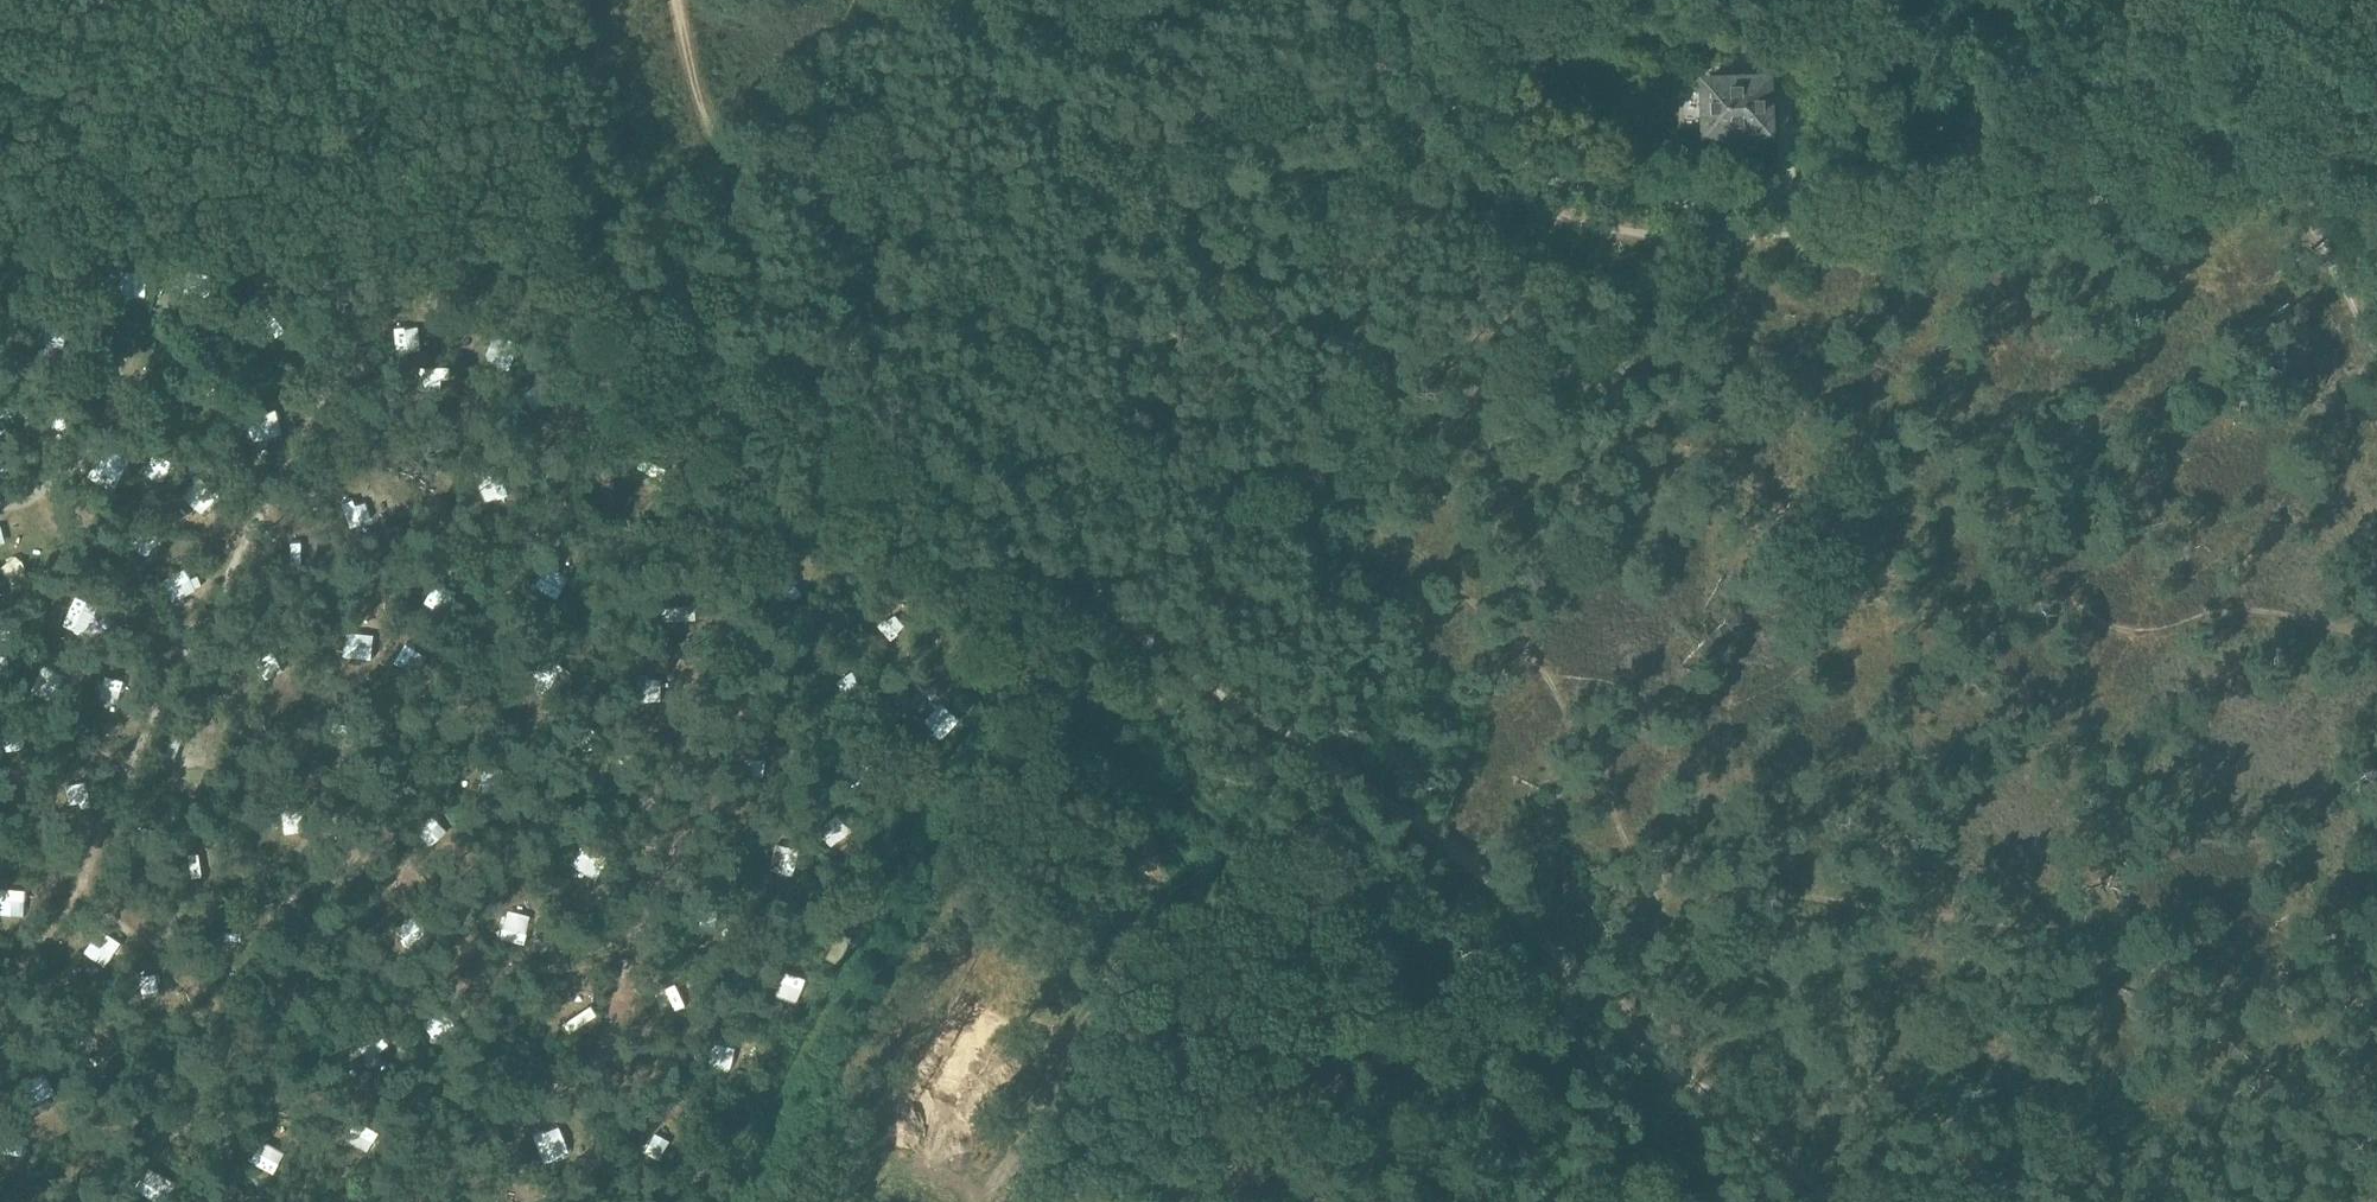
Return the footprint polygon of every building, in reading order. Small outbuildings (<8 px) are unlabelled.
[(1764,80),(1703,82),(1704,131),(1765,129),(1764,80)] [(9,411),(0,415),(5,425),(14,421),(9,411)] [(825,958),(838,965),(852,937),(839,931),(825,958)]
